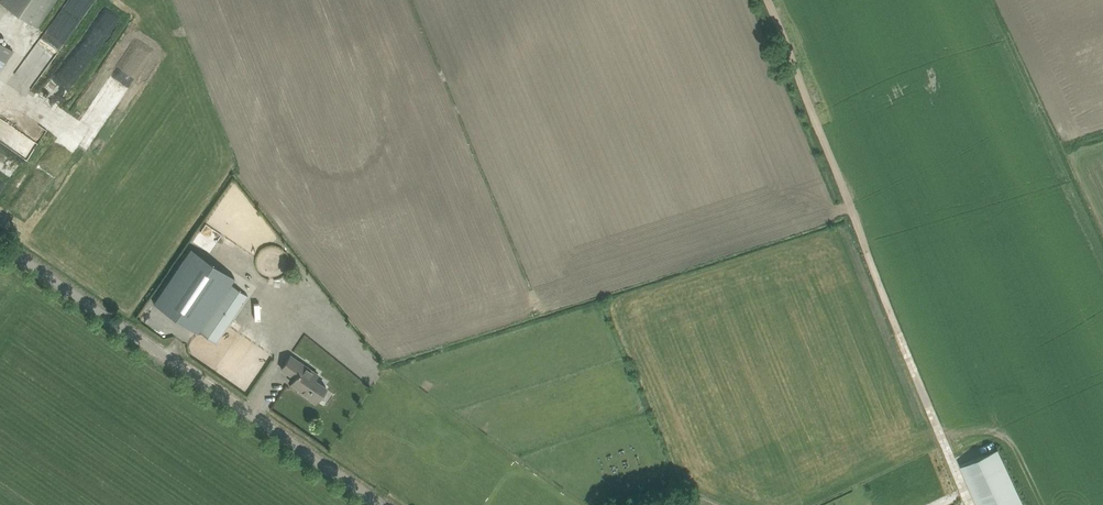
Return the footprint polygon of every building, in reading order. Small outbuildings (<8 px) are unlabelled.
[(52,0),(0,0),(0,3),(34,26),(52,0)] [(96,27),(95,26),(87,38),(100,47),(117,21),(105,13),(96,27)] [(13,50),(0,41),(0,69),(13,50)] [(25,160),(37,144),(0,117),(0,142),(25,160)] [(0,151),(0,171),(2,172),(11,159),(0,151)] [(199,331),(229,284),(237,273),(192,241),(153,298),(199,331)] [(229,284),(199,331),(216,342),(247,295),(229,284)] [(318,374),(291,355),(283,366),(282,368),(295,377),(292,382),(308,393),(306,396),(316,402),(327,387),(315,379),(318,374)] [(1000,455),(962,473),(977,504),(1023,504),(1000,455)]
